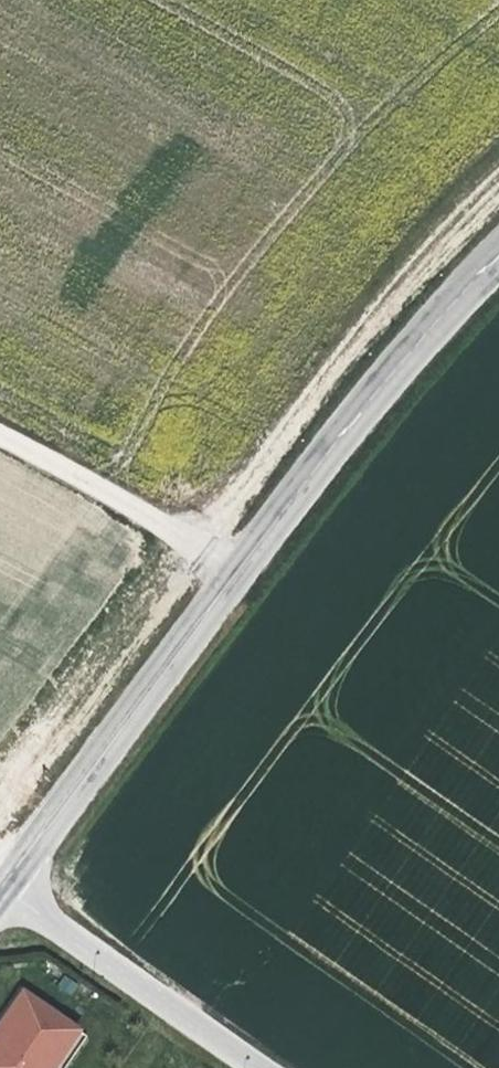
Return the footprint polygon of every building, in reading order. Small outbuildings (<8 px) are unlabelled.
[(57,1050),(61,1054),(78,1031),(23,992),(6,1016),(10,1019),(0,1033),(0,1067),(44,1067),(57,1050)] [(61,1054),(57,1050),(44,1067),(51,1067),(61,1054)]
